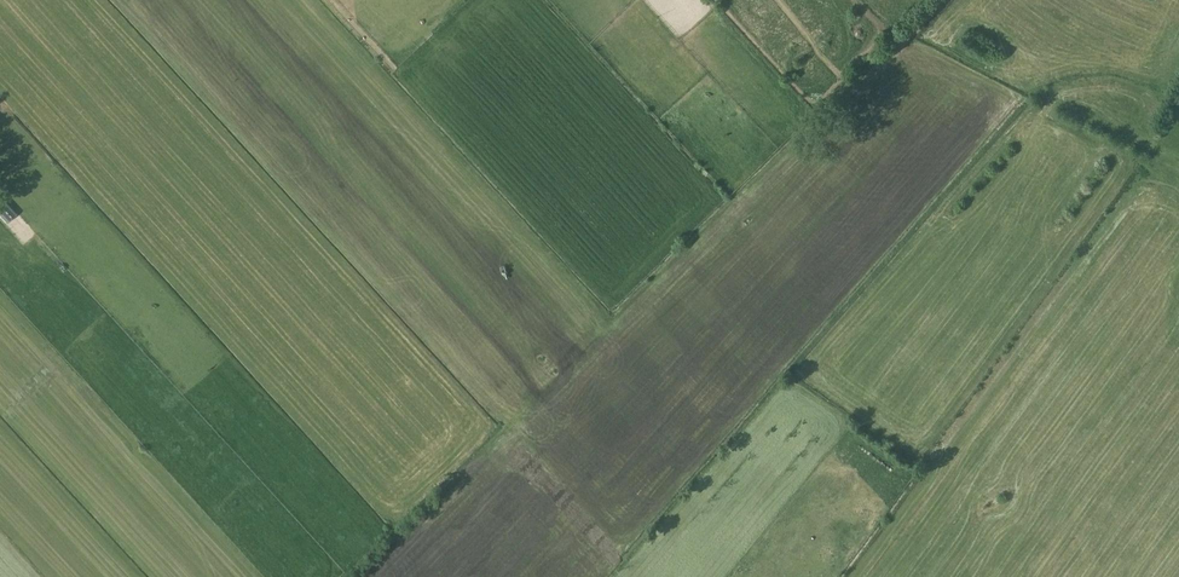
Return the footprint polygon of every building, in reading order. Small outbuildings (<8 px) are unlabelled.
[(10,129),(0,118),(0,138),(10,129)]
